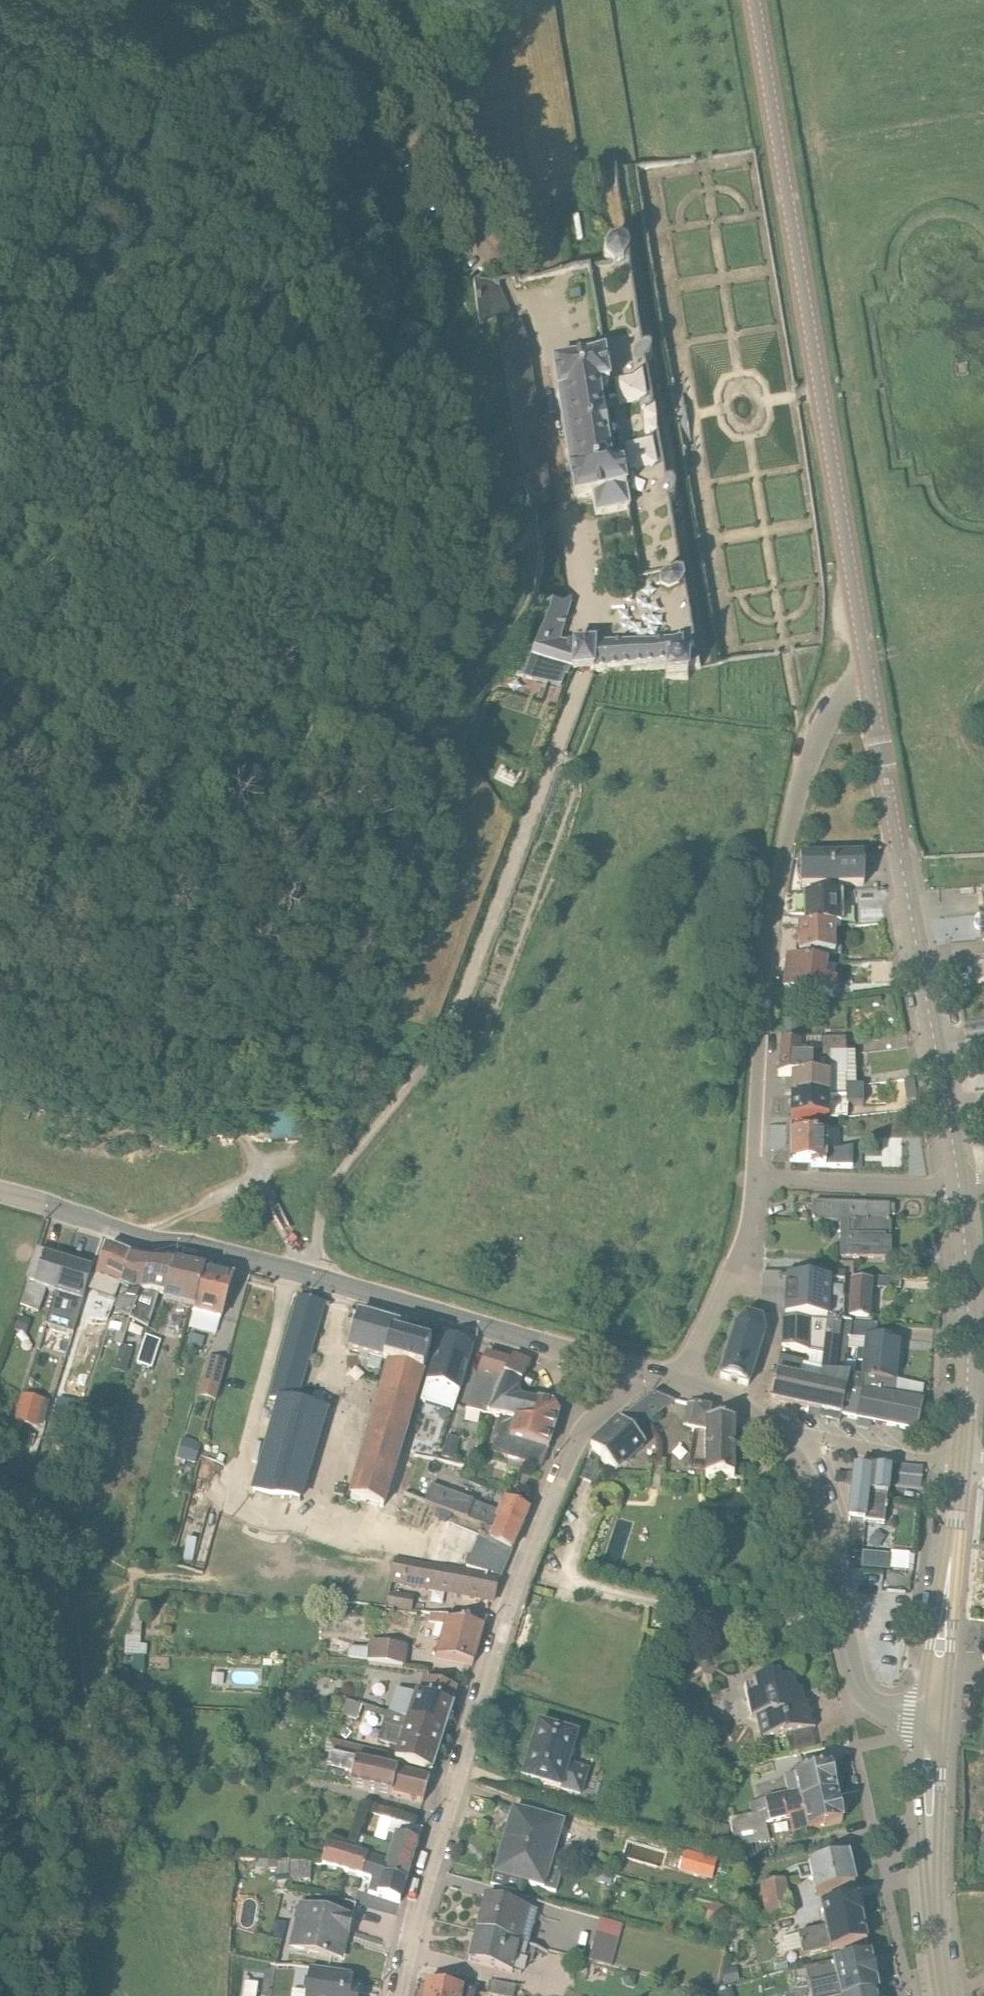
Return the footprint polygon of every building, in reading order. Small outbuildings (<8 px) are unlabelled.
[(623,264),(628,257),(627,247),(620,242),(611,243),(605,251),(606,260),(615,265),(623,264)] [(531,494),(548,492),(525,346),(519,326),(513,327),(496,284),(474,287),(479,325),(496,321),(524,478),(527,478),(531,494)] [(597,514),(628,509),(622,468),(612,470),(598,387),(609,385),(604,356),(554,364),(575,498),(593,495),(597,514)] [(678,592),(684,585),(682,575),(675,569),(665,571),(659,579),(661,588),(668,593),(678,592)] [(667,677),(687,677),(688,658),(682,658),(681,643),(583,644),(577,644),(559,640),(570,606),(540,598),(538,608),(526,650),(525,652),(515,673),(562,690),(571,668),(583,668),(590,667),(668,667),(667,677)] [(800,886),(864,886),(863,857),(799,857),(800,886)] [(804,897),(797,897),(798,911),(804,911),(804,927),(833,926),(840,926),(840,925),(840,895),(804,896),(804,897)] [(979,914),(979,917),(977,918),(975,921),(974,923),(974,926),(976,929),(978,930),(980,931),(981,939),(983,939),(983,914),(979,914)] [(833,926),(804,927),(798,927),(799,956),(840,955),(840,947),(834,947),(833,926)] [(825,964),(788,959),(783,991),(832,998),(834,983),(834,981),(823,980),(825,964)] [(884,961),(825,964),(823,980),(834,981),(834,983),(887,981),(884,961)] [(797,1019),(783,1018),(782,1035),(796,1035),(797,1019)] [(829,1039),(845,1039),(845,1029),(829,1029),(829,1039)] [(778,1076),(791,1076),(830,1074),(829,1053),(845,1053),(845,1039),(829,1039),(799,1039),(799,1044),(780,1043),(778,1076)] [(845,1073),(845,1053),(829,1053),(830,1074),(845,1073)] [(855,1053),(845,1053),(845,1073),(850,1073),(851,1084),(855,1083),(855,1053)] [(791,1076),(791,1096),(845,1095),(846,1101),(864,1099),(863,1083),(855,1084),(855,1083),(851,1084),(850,1073),(845,1073),(830,1074),(791,1076)] [(791,1096),(790,1117),(815,1117),(836,1117),(866,1113),(864,1099),(846,1101),(845,1095),(791,1096)] [(268,1141),(292,1140),(291,1111),(268,1113),(268,1141)] [(836,1117),(815,1117),(815,1133),(790,1133),(790,1162),(811,1162),(811,1167),(852,1167),(852,1147),(825,1147),(826,1133),(836,1133),(836,1117)] [(894,1205),(812,1202),(812,1220),(828,1221),(839,1221),(883,1222),(888,1222),(888,1221),(889,1221),(888,1216),(894,1215),(894,1205)] [(828,1221),(812,1220),(810,1220),(809,1231),(822,1231),(822,1227),(828,1227),(828,1221)] [(883,1222),(839,1221),(839,1257),(889,1257),(889,1241),(883,1241),(883,1222)] [(114,1296),(129,1247),(114,1242),(112,1247),(104,1245),(105,1244),(104,1244),(95,1274),(90,1273),(85,1287),(114,1296)] [(130,1247),(129,1247),(114,1296),(112,1303),(116,1304),(113,1312),(130,1317),(150,1252),(130,1247)] [(64,1258),(37,1250),(26,1281),(28,1282),(20,1305),(38,1311),(46,1287),(53,1290),(64,1258)] [(174,1259),(150,1252),(130,1317),(129,1322),(146,1327),(157,1292),(164,1294),(174,1259)] [(92,1266),(64,1258),(53,1290),(44,1322),(71,1330),(85,1287),(90,1273),(92,1266)] [(205,1268),(174,1259),(164,1294),(163,1298),(194,1307),(205,1268)] [(814,1272),(788,1270),(786,1296),(824,1298),(825,1288),(844,1288),(845,1274),(852,1274),(852,1261),(815,1260),(814,1272)] [(232,1276),(205,1268),(194,1307),(192,1311),(219,1319),(220,1319),(232,1276)] [(852,1278),(852,1274),(845,1274),(844,1288),(843,1321),(851,1321),(867,1322),(871,1280),(852,1278)] [(277,1398),(250,1486),(301,1502),(328,1410),(296,1400),(324,1304),(299,1296),(270,1395),(277,1398)] [(219,1319),(192,1311),(188,1326),(215,1333),(219,1319)] [(406,1328),(358,1313),(347,1351),(386,1363),(347,1496),(384,1507),(430,1347),(403,1339),(406,1328)] [(31,1320),(18,1316),(13,1331),(25,1335),(31,1320)] [(721,1374),(720,1377),(721,1377),(720,1378),(723,1379),(723,1378),(745,1385),(744,1386),(747,1386),(748,1386),(764,1334),(761,1320),(746,1316),(742,1321),(741,1320),(740,1322),(736,1327),(736,1330),(734,1330),(734,1332),(722,1372),(721,1372),(720,1374),(721,1374)] [(843,1321),(782,1318),(781,1346),(811,1352),(808,1362),(821,1365),(820,1372),(843,1374),(846,1347),(847,1337),(850,1337),(851,1321),(843,1321)] [(128,1321),(121,1319),(119,1325),(111,1322),(108,1331),(117,1335),(113,1345),(121,1347),(128,1321)] [(867,1322),(851,1321),(850,1337),(847,1337),(846,1347),(857,1348),(856,1361),(862,1361),(860,1376),(894,1380),(898,1337),(876,1335),(876,1323),(867,1322)] [(161,1340),(145,1335),(136,1367),(152,1371),(161,1340)] [(452,1413),(473,1347),(440,1337),(420,1403),(452,1413)] [(132,1350),(121,1348),(114,1373),(125,1375),(132,1350)] [(226,1360),(208,1355),(198,1395),(216,1399),(226,1360)] [(465,1410),(488,1415),(494,1393),(503,1376),(521,1383),(525,1374),(530,1364),(512,1356),(509,1362),(485,1355),(465,1410)] [(839,1422),(840,1415),(849,1374),(843,1374),(820,1372),(821,1365),(808,1362),(779,1355),(770,1399),(820,1412),(819,1417),(839,1422)] [(534,1379),(525,1374),(521,1383),(530,1388),(534,1379)] [(860,1376),(849,1374),(840,1415),(916,1431),(922,1400),(893,1394),(894,1380),(860,1376)] [(494,1393),(488,1415),(499,1417),(533,1421),(538,1402),(522,1399),(517,1391),(521,1383),(503,1376),(494,1393)] [(50,1402),(20,1394),(13,1420),(42,1428),(50,1402)] [(619,1420),(590,1447),(619,1472),(645,1447),(632,1435),(671,1400),(652,1396),(619,1420)] [(273,1399),(272,1398),(270,1398),(268,1398),(267,1399),(266,1400),(266,1402),(266,1404),(268,1405),(269,1406),(271,1406),(272,1405),(274,1404),(274,1402),(274,1400),(273,1399)] [(533,1421),(499,1417),(493,1438),(495,1439),(491,1451),(541,1466),(548,1449),(558,1415),(553,1406),(538,1402),(533,1421)] [(693,1431),(688,1465),(704,1468),(704,1477),(733,1477),(733,1421),(708,1421),(711,1409),(688,1404),(682,1427),(687,1429),(687,1430),(693,1431)] [(460,1439),(446,1435),(439,1457),(455,1460),(460,1439)] [(200,1443),(181,1438),(176,1459),(194,1464),(200,1443)] [(599,1455),(590,1449),(578,1474),(596,1482),(600,1465),(597,1464),(599,1455)] [(869,1469),(854,1468),(853,1481),(848,1520),(849,1520),(849,1519),(865,1521),(884,1523),(890,1469),(869,1467),(869,1469)] [(528,1510),(503,1499),(498,1510),(430,1484),(423,1502),(482,1525),(478,1534),(511,1550),(528,1510)] [(466,1567),(500,1575),(511,1550),(478,1534),(439,1517),(424,1558),(435,1562),(466,1567)] [(891,1567),(892,1553),(862,1551),(861,1567),(889,1569),(889,1567),(891,1567)] [(907,1553),(892,1552),(892,1553),(891,1567),(906,1568),(907,1553)] [(498,1578),(394,1558),(390,1579),(493,1599),(498,1578)] [(411,1610),(414,1594),(389,1589),(386,1606),(411,1610)] [(124,1654),(132,1655),(144,1656),(146,1656),(147,1644),(140,1644),(142,1612),(152,1612),(153,1602),(136,1601),(130,1633),(127,1633),(126,1637),(125,1637),(124,1654)] [(655,1606),(651,1609),(650,1615),(653,1619),(658,1620),(662,1617),(663,1611),(660,1607),(655,1606)] [(449,1614),(430,1610),(427,1620),(436,1622),(432,1635),(440,1637),(435,1654),(472,1662),(473,1661),(474,1661),(484,1625),(448,1618),(449,1614)] [(408,1644),(369,1638),(368,1647),(348,1645),(347,1656),(367,1658),(367,1660),(405,1664),(408,1644)] [(144,1656),(132,1655),(131,1671),(143,1672),(144,1656)] [(758,1677),(744,1680),(750,1715),(756,1714),(760,1735),(786,1731),(811,1727),(815,1726),(809,1700),(804,1702),(801,1688),(796,1689),(793,1675),(780,1677),(779,1672),(774,1673),(771,1673),(762,1674),(758,1677)] [(395,1685),(387,1710),(445,1729),(453,1704),(451,1704),(457,1686),(423,1676),(417,1692),(395,1685)] [(431,1770),(445,1729),(387,1710),(376,1740),(397,1746),(394,1758),(431,1770)] [(579,1731),(538,1719),(522,1773),(582,1791),(590,1765),(571,1759),(579,1731)] [(814,1745),(811,1727),(786,1731),(789,1749),(814,1745)] [(386,1751),(327,1736),(323,1751),(383,1765),(386,1751)] [(383,1765),(323,1751),(315,1770),(316,1770),(315,1773),(410,1797),(412,1801),(416,1799),(423,1800),(430,1777),(383,1765)] [(830,1767),(830,1765),(822,1765),(822,1753),(802,1757),(804,1771),(783,1775),(787,1792),(749,1800),(752,1811),(836,1793),(835,1791),(834,1784),(833,1784),(833,1782),(836,1778),(834,1771),(830,1769),(830,1767)] [(545,1799),(513,1790),(509,1803),(513,1804),(541,1812),(545,1799)] [(836,1795),(836,1793),(752,1811),(729,1817),(742,1867),(775,1858),(769,1837),(775,1836),(770,1821),(788,1816),(792,1832),(842,1821),(842,1820),(842,1819),(841,1819),(841,1817),(844,1814),(842,1806),(838,1804),(837,1802),(838,1802),(837,1801),(836,1795)] [(541,1812),(513,1804),(503,1838),(555,1852),(565,1819),(541,1812)] [(358,1832),(352,1850),(367,1854),(385,1859),(382,1873),(406,1879),(422,1826),(382,1814),(375,1838),(358,1832)] [(555,1852),(503,1838),(494,1869),(522,1878),(556,1888),(565,1857),(554,1854),(555,1852)] [(327,1843),(321,1862),(361,1875),(367,1854),(352,1850),(327,1843)] [(847,1853),(807,1862),(810,1877),(814,1893),(854,1884),(847,1853)] [(385,1859),(367,1854),(361,1875),(371,1878),(368,1890),(400,1899),(406,1879),(382,1873),(385,1859)] [(289,1879),(289,1860),(255,1859),(255,1867),(276,1868),(276,1879),(289,1880),(289,1879)] [(310,1861),(289,1860),(289,1879),(310,1879),(310,1861)] [(810,1877),(807,1862),(797,1865),(800,1879),(810,1877)] [(614,1870),(597,1865),(593,1877),(611,1882),(614,1870)] [(522,1878),(494,1869),(490,1869),(487,1880),(518,1889),(522,1878)] [(784,1878),(760,1882),(767,1917),(792,1912),(784,1878)] [(537,1908),(486,1895),(477,1928),(529,1941),(537,1908)] [(819,1905),(824,1926),(861,1918),(860,1911),(861,1911),(863,1908),(862,1901),(859,1900),(858,1901),(857,1897),(819,1905)] [(711,1902),(708,1915),(726,1920),(730,1907),(711,1902)] [(298,1903),(288,1945),(338,1957),(344,1932),(348,1933),(352,1916),(298,1903)] [(622,1919),(599,1913),(588,1955),(611,1961),(622,1919)] [(866,1941),(861,1918),(824,1926),(797,1933),(802,1954),(866,1941)] [(529,1941),(477,1928),(470,1957),(513,1968),(513,1966),(523,1968),(524,1963),(532,1956),(535,1942),(529,1941)] [(869,1953),(805,1967),(811,1995),(857,1995),(876,1992),(872,1977),(875,1976),(878,1974),(876,1966),(873,1966),(872,1966),(869,1953)] [(736,1962),(722,1965),(725,1980),(739,1977),(736,1962)] [(309,1966),(306,1991),(305,1995),(357,1995),(358,1989),(347,1987),(350,1972),(309,1966)] [(489,1976),(486,1989),(513,1993),(516,1981),(489,1976)] [(426,1978),(423,1995),(474,1995),(476,1987),(426,1978)] [(244,1980),(242,1995),(255,1995),(257,1981),(244,1980)] [(719,1995),(733,1995),(731,1986),(717,1990),(719,1995)]
